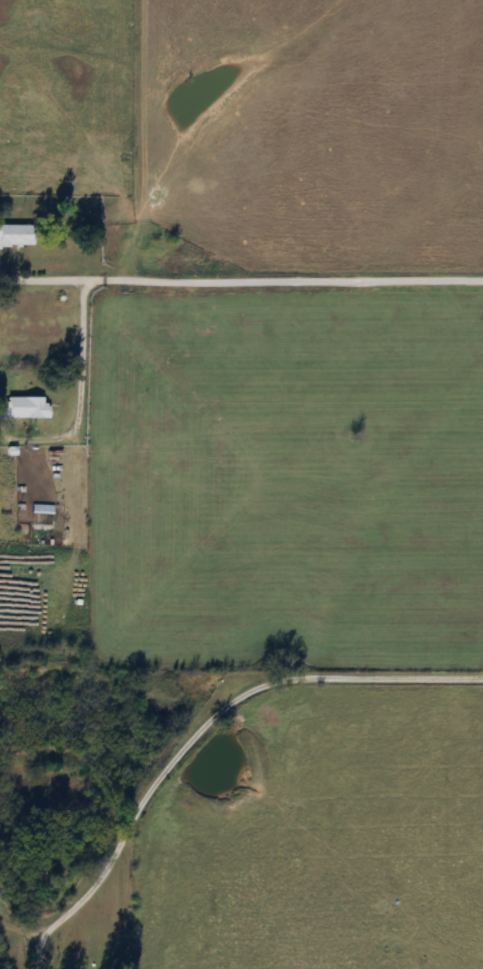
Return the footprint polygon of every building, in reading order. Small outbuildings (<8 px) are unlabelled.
[(0,225),(0,249),(30,249),(30,225),(0,225)] [(45,398),(0,398),(0,420),(45,420),(45,398)]
